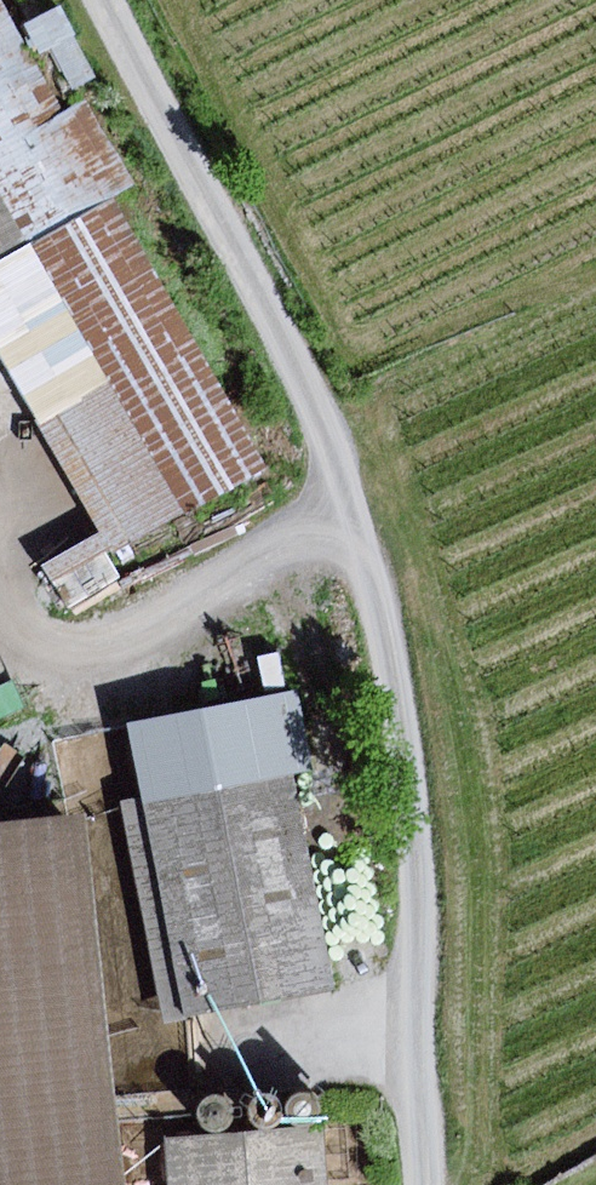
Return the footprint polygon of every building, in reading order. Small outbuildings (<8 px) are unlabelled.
[(115,555),(262,472),(108,198),(134,183),(87,97),(67,108),(6,0),(0,0),(0,350),(115,555)] [(337,985),(293,769),(126,803),(170,1018),(337,985)] [(89,818),(0,828),(0,1184),(132,1184),(89,818)] [(299,1126),(305,1128),(310,1128),(316,1127),(321,1124),(325,1119),(327,1113),(327,1107),(325,1101),(321,1096),(315,1093),(309,1092),(303,1093),(297,1095),(293,1100),(291,1105),(290,1111),(291,1117),(295,1122),(299,1126)] [(260,1127),(266,1129),(272,1130),(277,1128),(282,1125),(286,1121),(288,1115),(288,1108),(286,1102),(282,1098),(277,1094),(270,1093),(264,1094),(259,1097),(255,1101),(252,1107),(251,1113),(253,1118),(256,1123),(260,1127)] [(200,1120),(203,1125),(207,1129),(212,1132),(218,1133),(223,1132),(229,1129),(233,1124),(236,1118),(236,1112),(234,1106),(230,1101),(225,1097),(219,1096),(213,1097),(207,1099),(203,1103),(200,1108),(199,1114),(200,1120)] [(324,1131),(169,1143),(172,1184),(328,1184),(324,1131)]
